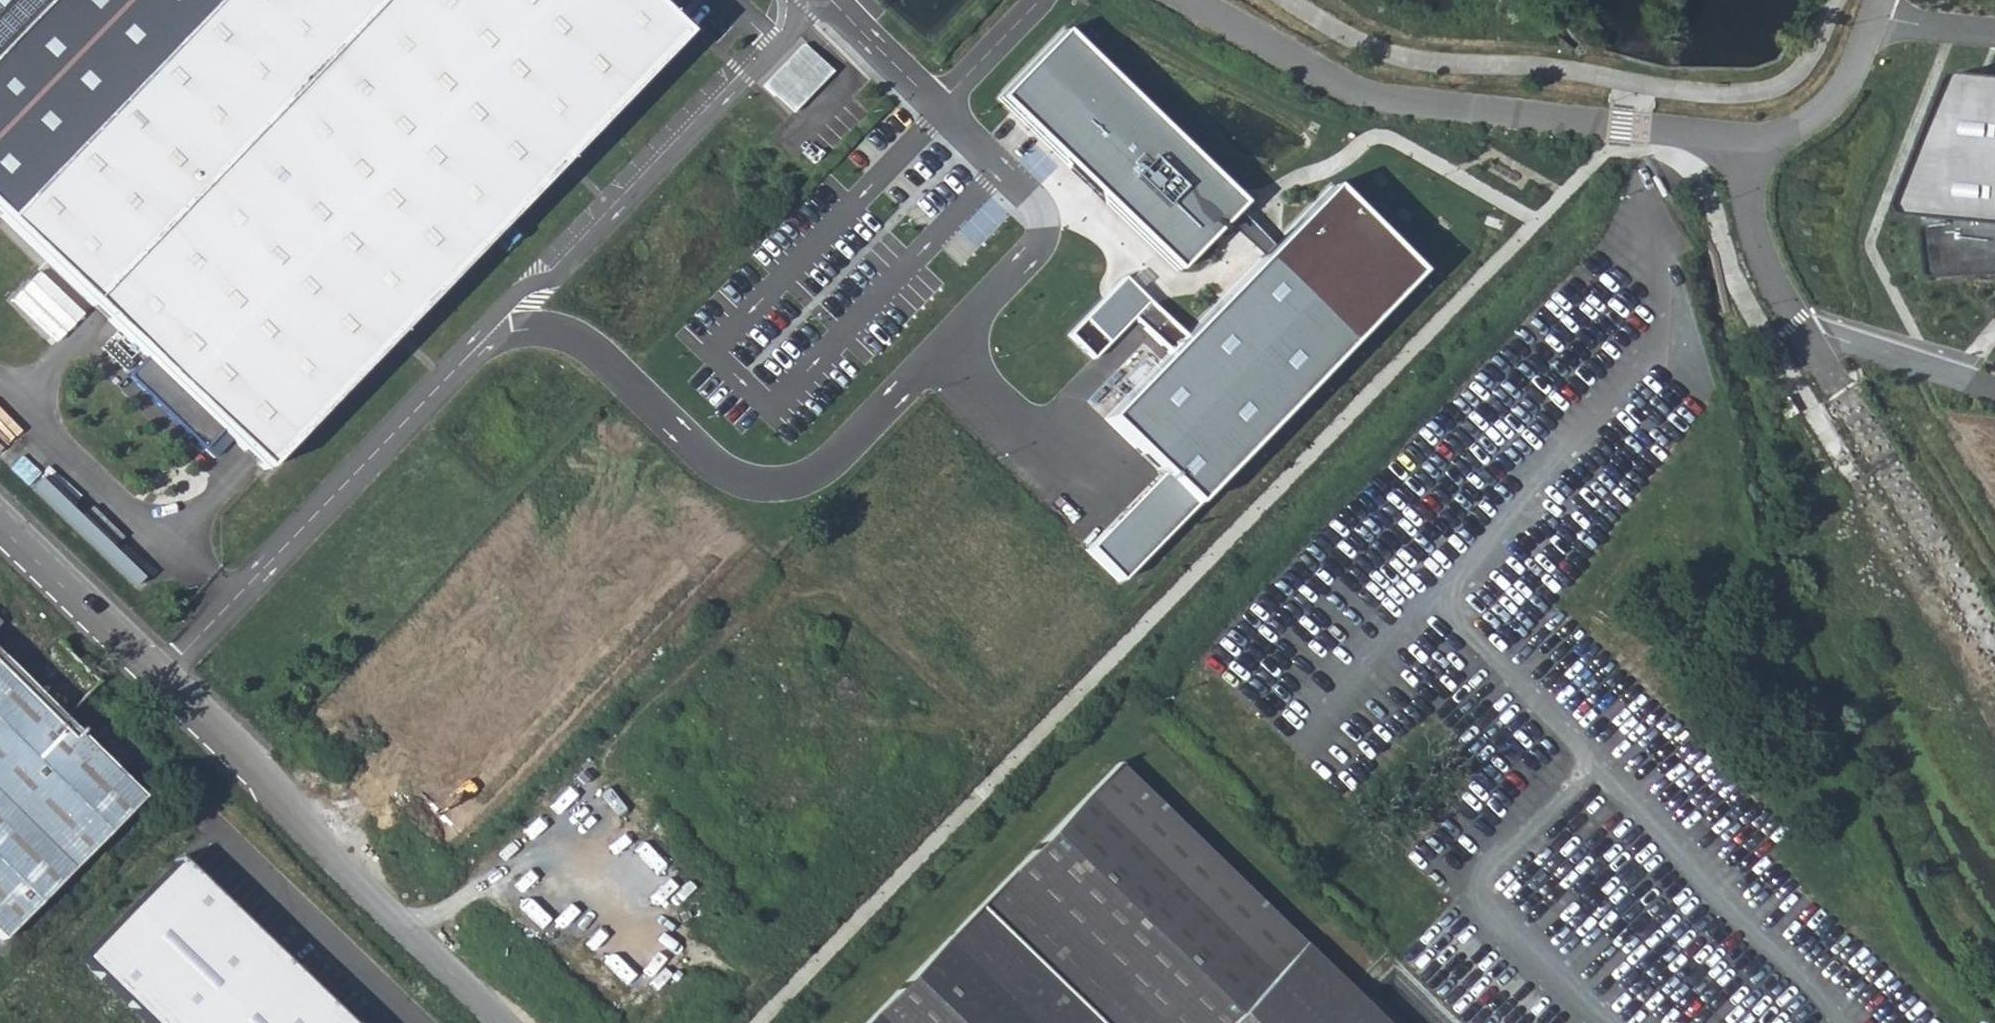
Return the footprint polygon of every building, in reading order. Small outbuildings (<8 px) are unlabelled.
[(265,470),(690,41),(647,0),(0,0),(0,215),(148,358),(129,376),(205,449),(224,430),(265,470)] [(1064,31),(999,96),(1084,177),(1182,272),(1237,217),(1248,205),(1064,31)] [(802,45),(762,87),(791,115),(831,73),(802,45)] [(1895,210),(1954,219),(1925,224),(1927,276),(1994,272),(1994,83),(1958,80),(1895,210)] [(1172,354),(1105,422),(1161,478),(1087,551),(1120,587),(1126,581),(1193,512),(1423,277),(1332,190),(1284,239),(1272,251),(1186,339),(1172,354)] [(1248,205),(1237,217),(1272,251),(1284,239),(1248,205)] [(1186,339),(1123,281),(1074,330),(1069,335),(1096,362),(1133,320),(1172,354),(1186,339)] [(132,794),(0,662),(0,930),(132,794)] [(1299,931),(1118,758),(863,1022),(1213,1022),(1299,931)] [(93,956),(162,1022),(360,1022),(187,857),(93,956)] [(573,908),(555,929),(575,946),(593,924),(573,908)] [(1363,994),(1299,931),(1213,1022),(1394,1022),(1363,994)]
